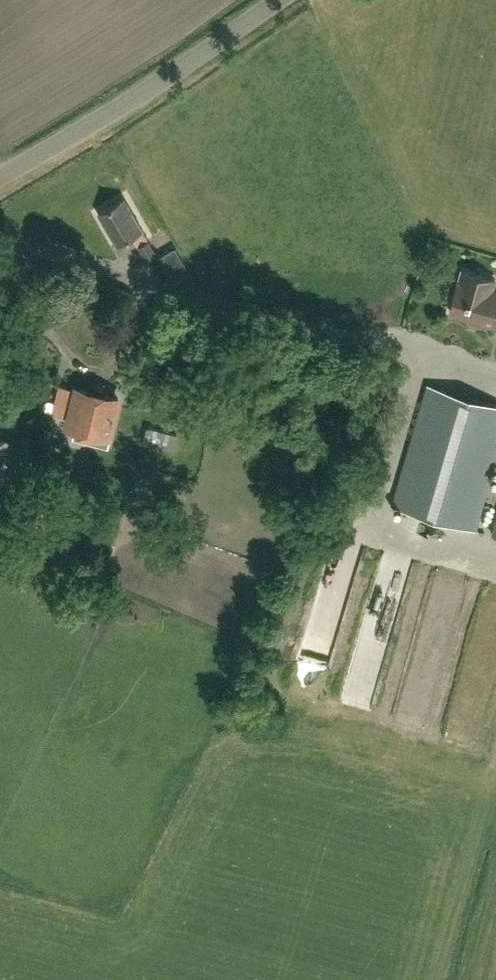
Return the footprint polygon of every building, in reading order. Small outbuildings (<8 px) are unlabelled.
[(124,196),(98,211),(116,242),(142,227),(124,196)] [(157,253),(150,240),(139,245),(146,259),(157,253)] [(174,245),(157,256),(174,283),(190,274),(174,245)] [(450,309),(478,317),(478,319),(495,324),(495,319),(495,289),(492,288),(495,277),(463,268),(459,280),(458,280),(450,309)] [(78,383),(73,402),(69,418),(92,424),(89,433),(108,438),(120,393),(104,389),(105,382),(94,379),(92,386),(78,383)] [(427,384),(392,503),(475,527),(495,456),(495,404),(427,384)]
